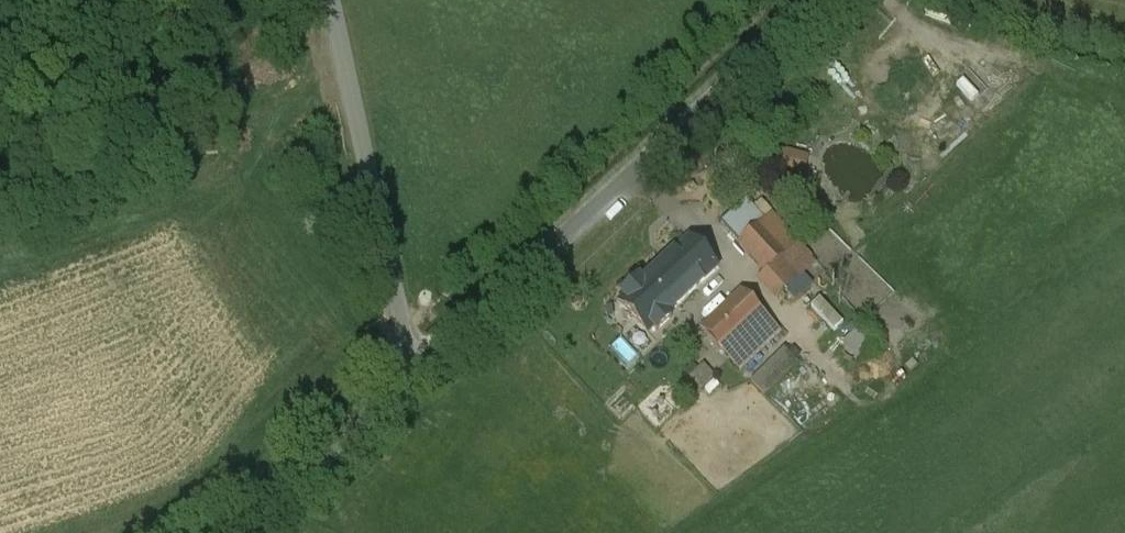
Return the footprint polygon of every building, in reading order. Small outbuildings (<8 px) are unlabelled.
[(810,175),(816,154),(791,147),(785,168),(810,175)] [(736,224),(730,218),(722,226),(795,304),(810,291),(801,280),(808,273),(788,252),(785,255),(747,214),(736,224)] [(691,239),(659,269),(668,279),(671,277),(689,296),(718,269),(691,239)] [(650,332),(689,296),(671,277),(668,279),(659,269),(624,301),(650,332)] [(772,327),(741,294),(703,330),(734,362),(772,327)] [(861,356),(879,346),(868,328),(850,339),(861,356)] [(797,363),(784,350),(751,381),(764,394),(797,363)] [(713,377),(703,366),(691,378),(701,389),(713,377)]
